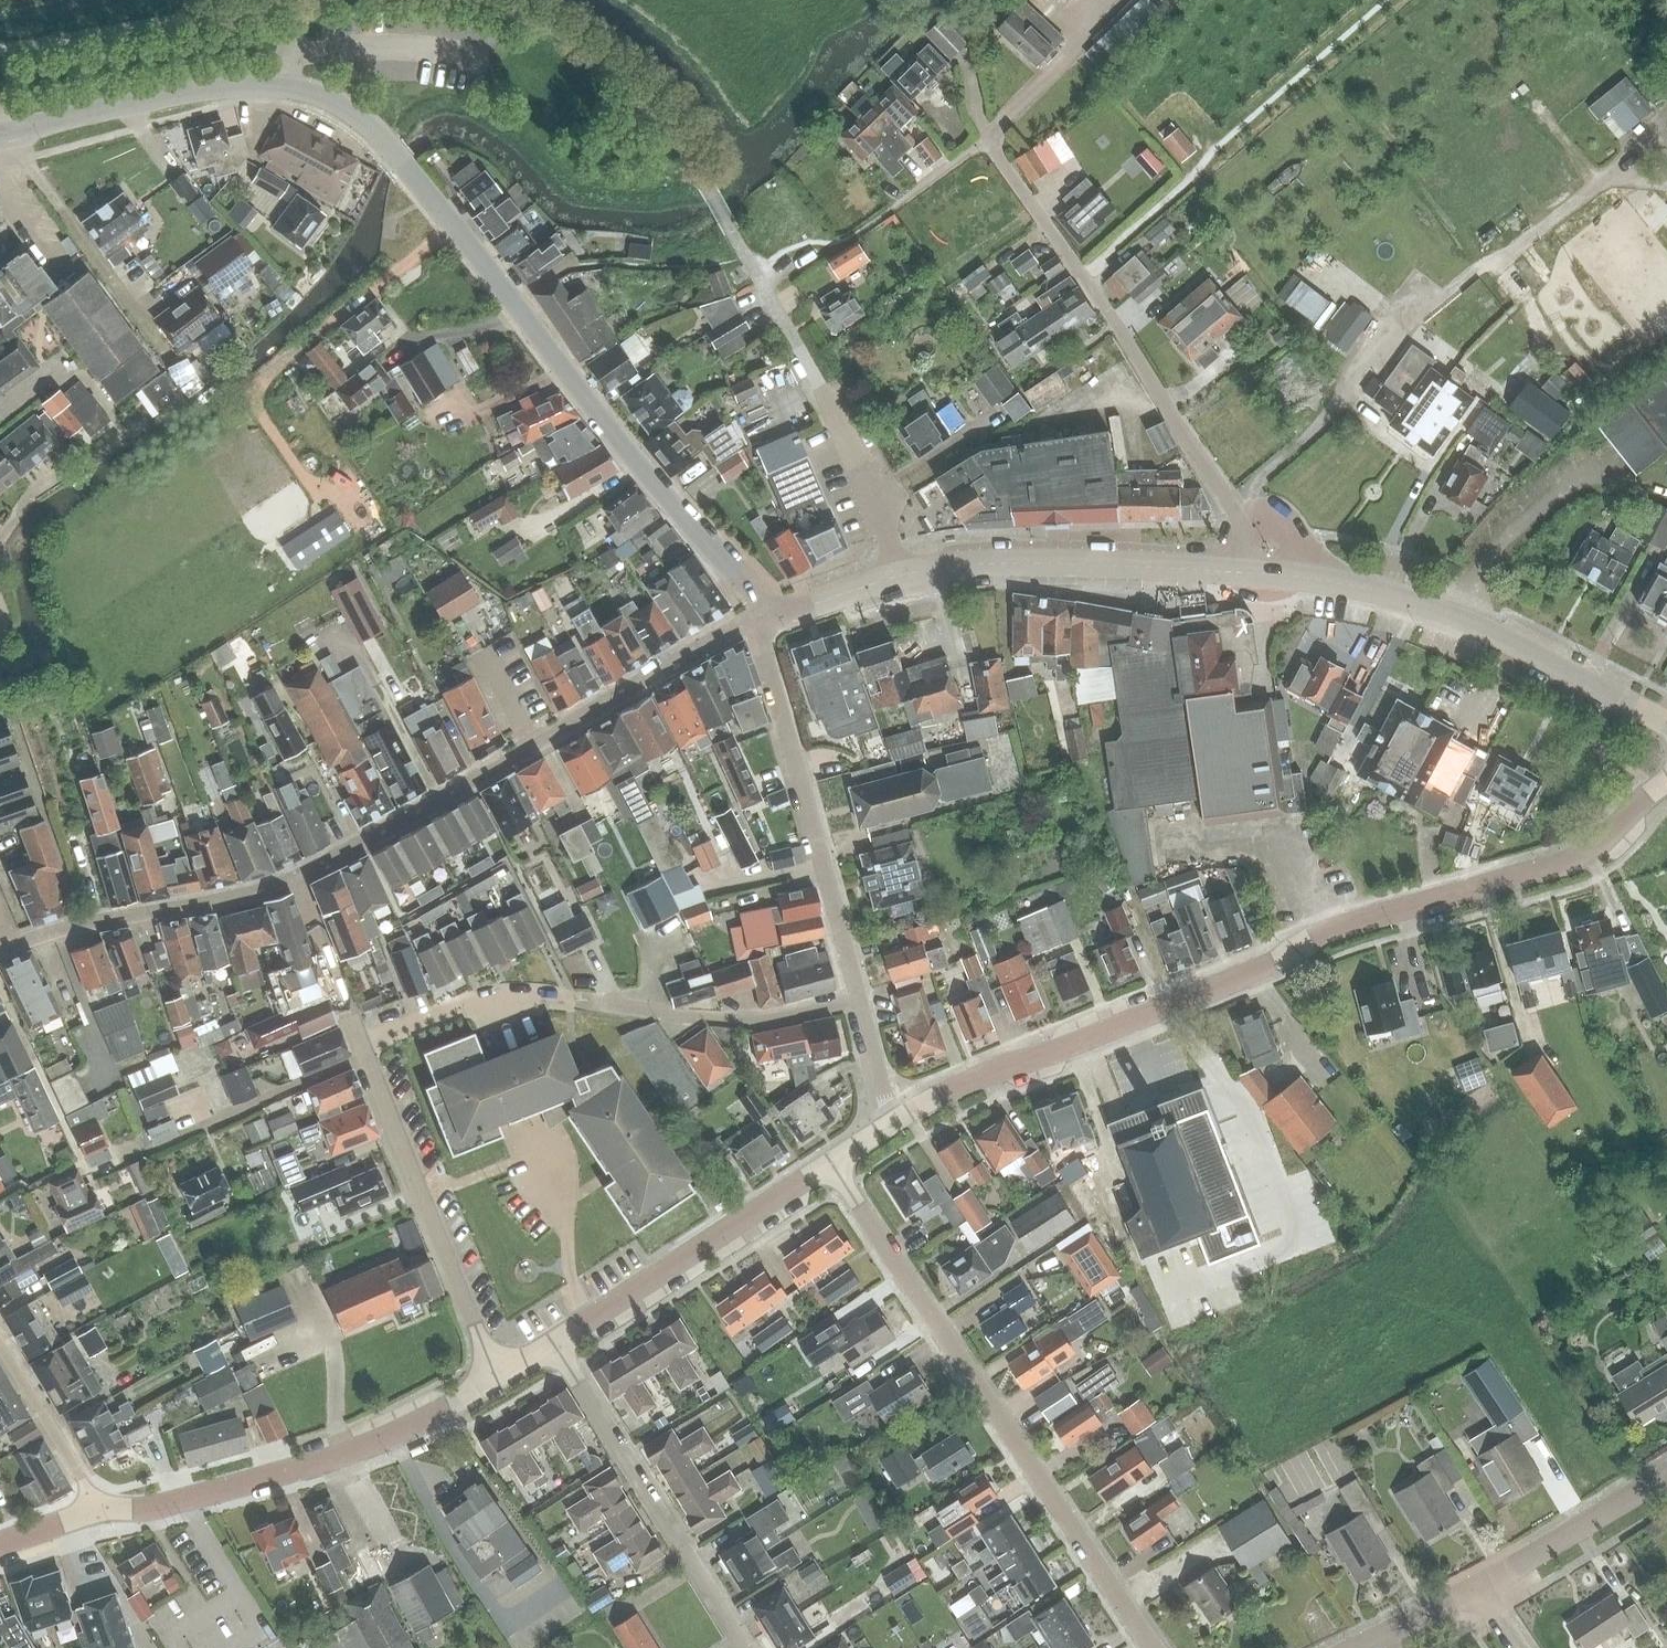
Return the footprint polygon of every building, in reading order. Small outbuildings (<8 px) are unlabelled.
[(1150,0),(1129,0),(1091,38),(1117,65),(1166,16),(1150,0)] [(1055,48),(1063,38),(1024,1),(998,29),(1037,66),(1043,60),(1048,64),(1059,52),(1055,48)] [(967,43),(943,18),(926,35),(950,60),(967,43)] [(929,43),(903,68),(892,56),(882,66),(894,77),(892,79),(911,99),(948,63),(929,43)] [(1624,78),(1589,106),(1599,119),(1609,110),(1622,100),(1638,121),(1650,111),(1624,78)] [(874,104),(898,130),(917,112),(892,86),(874,104)] [(898,130),(874,104),(859,118),(897,157),(898,159),(913,145),(898,130)] [(333,203),(356,161),(333,148),(335,145),(322,138),(322,137),(282,115),(282,114),(281,114),(258,155),(275,164),(275,163),(297,175),(294,182),(333,203)] [(905,166),(898,159),(897,157),(859,118),(840,136),(863,160),(875,148),(881,154),(878,157),(894,175),(905,166)] [(221,120),(186,130),(196,168),(211,165),(214,178),(234,173),(247,156),(241,134),(225,138),(221,120)] [(1197,150),(1177,126),(1162,139),(1181,163),(1197,150)] [(942,156),(927,136),(914,146),(929,166),(942,156)] [(1048,170),(1033,146),(1015,158),(1030,182),(1048,170)] [(1153,178),(1165,168),(1157,159),(1145,170),(1153,178)] [(299,247),(323,215),(301,198),(303,193),(257,167),(250,181),(278,196),(279,195),(289,204),(272,227),(299,247)] [(521,215),(503,192),(501,193),(484,171),(459,190),(477,213),(470,217),(488,240),(515,220),(521,215)] [(197,193),(182,172),(167,183),(182,204),(197,193)] [(1103,219),(1114,208),(1086,177),(1062,198),(1069,207),(1057,217),(1080,244),(1105,221),(1103,219)] [(147,228),(138,217),(121,193),(105,205),(104,203),(95,210),(96,211),(80,223),(112,266),(122,259),(116,251),(147,228)] [(256,212),(238,198),(225,214),(244,228),(256,212)] [(1175,229),(1164,216),(1143,234),(1154,247),(1175,229)] [(509,261),(514,257),(533,243),(515,220),(488,240),(504,260),(509,261)] [(527,283),(562,258),(556,249),(563,244),(555,232),(536,247),(517,262),(513,264),(527,283)] [(253,267),(230,235),(193,263),(216,294),(253,267)] [(840,278),(839,278),(869,260),(857,241),(828,259),(840,278)] [(517,262),(536,247),(533,243),(514,257),(517,262)] [(1039,262),(1029,248),(1009,261),(1019,276),(1039,262)] [(52,287),(37,266),(34,268),(21,251),(3,265),(0,264),(0,299),(2,298),(15,315),(2,325),(1,332),(9,343),(0,350),(0,394),(38,366),(10,330),(35,311),(34,310),(41,305),(96,379),(98,380),(113,401),(156,369),(141,348),(141,345),(85,271),(77,277),(73,271),(52,287)] [(1064,268),(1055,255),(1040,266),(1049,279),(1064,268)] [(1128,292),(1150,272),(1135,255),(1113,274),(1128,292)] [(1129,294),(1139,305),(1169,277),(1160,267),(1129,294)] [(715,298),(730,292),(721,269),(706,274),(715,298)] [(1012,283),(1003,271),(986,283),(995,295),(1012,283)] [(856,274),(820,297),(821,298),(826,306),(820,310),(832,329),(837,330),(864,313),(855,298),(867,291),(856,274)] [(1285,302),(1301,280),(1295,275),(1293,274),(1287,282),(1276,295),(1285,302)] [(1095,312),(1078,287),(1070,276),(1049,290),(1074,326),(1095,312)] [(1171,338),(1222,294),(1209,278),(1158,322),(1171,338)] [(601,313),(584,289),(569,299),(557,280),(532,295),(579,363),(595,352),(598,356),(616,343),(617,343),(597,315),(601,313)] [(222,321),(196,285),(151,318),(177,354),(182,350),(183,351),(189,352),(198,345),(199,339),(199,338),(222,321)] [(1054,340),(1074,326),(1049,290),(1035,299),(1042,311),(1037,315),(1054,340)] [(1209,345),(1242,317),(1222,294),(1171,338),(1191,361),(1195,357),(1204,368),(1218,356),(1209,345)] [(730,297),(698,307),(711,328),(739,313),(730,297)] [(283,309),(276,298),(263,306),(270,317),(283,309)] [(373,333),(390,320),(374,299),(340,326),(363,355),(379,342),(373,333)] [(1329,301),(1313,322),(1321,328),(1337,307),(1329,301)] [(1328,334),(1326,338),(1346,353),(1373,316),(1353,301),(1350,306),(1328,334)] [(1054,340),(1037,315),(1021,326),(1019,322),(1022,320),(1017,311),(1009,317),(1034,354),(1054,340)] [(748,329),(739,313),(711,328),(703,333),(713,350),(716,348),(722,358),(745,345),(739,334),(748,329)] [(1013,368),(1034,354),(1009,317),(997,325),(1005,336),(996,342),(1013,368)] [(1291,338),(1283,327),(1271,336),(1279,347),(1291,338)] [(348,379),(319,341),(304,353),(333,390),(334,389),(348,379)] [(421,352),(398,366),(401,370),(421,404),(444,390),(459,381),(436,342),(421,352)] [(605,392),(636,371),(616,343),(598,356),(585,365),(605,392)] [(1384,384),(1373,399),(1396,415),(1389,424),(1405,435),(1446,378),(1431,367),(1435,361),(1413,344),(1384,384)] [(478,368),(465,346),(454,352),(467,374),(478,368)] [(415,410),(415,409),(393,375),(392,375),(389,371),(385,373),(374,359),(348,379),(334,389),(349,410),(383,385),(389,396),(382,401),(397,423),(415,410)] [(183,360),(167,372),(187,397),(203,385),(183,360)] [(1056,371),(1061,379),(1075,371),(1069,362),(1056,371)] [(1015,389),(996,363),(972,380),(991,407),(1015,389)] [(1405,435),(1432,455),(1474,398),(1458,387),(1467,375),(1455,366),(1447,378),(1446,378),(1405,435)] [(1666,449),(1666,370),(1598,425),(1636,473),(1666,449)] [(180,395),(163,371),(139,389),(157,412),(180,395)] [(1061,379),(1056,371),(1024,392),(1037,412),(1069,391),(1061,379)] [(1569,385),(1554,371),(1540,387),(1555,400),(1569,385)] [(677,390),(670,395),(653,373),(620,396),(631,412),(630,413),(636,421),(638,420),(649,435),(682,411),(682,412),(689,406),(691,397),(686,390),(677,390)] [(1373,376),(1362,391),(1373,399),(1384,384),(1373,376)] [(757,393),(749,377),(728,387),(735,403),(757,393)] [(57,390),(41,402),(69,436),(102,410),(78,381),(61,395),(57,390)] [(1527,381),(1510,403),(1553,435),(1570,413),(1527,381)] [(952,402),(935,413),(931,408),(935,406),(923,388),(908,399),(916,411),(897,425),(919,457),(950,435),(948,432),(964,421),(952,402)] [(577,418),(556,392),(540,399),(536,391),(517,400),(520,408),(511,413),(510,410),(495,416),(501,432),(515,426),(522,444),(525,442),(577,418)] [(1015,420),(1031,408),(1018,391),(1002,403),(1015,420)] [(1473,468),(1481,453),(1487,457),(1510,425),(1484,407),(1467,433),(1480,442),(1477,449),(1470,445),(1461,461),(1460,460),(1442,492),(1468,507),(1486,475),(1473,468)] [(58,445),(34,414),(0,441),(0,451),(3,455),(2,456),(19,476),(58,445)] [(578,418),(577,418),(525,442),(522,444),(522,445),(516,448),(521,455),(533,448),(541,462),(551,456),(557,467),(561,465),(560,465),(600,444),(578,418)] [(1177,444),(1164,419),(1145,430),(1158,454),(1177,444)] [(690,428),(682,434),(673,421),(642,443),(669,477),(701,450),(711,466),(737,448),(719,424),(704,436),(699,429),(690,428)] [(1525,431),(1513,423),(1505,436),(1516,444),(1525,431)] [(1118,473),(1118,471),(1118,472),(1115,473),(1109,430),(982,449),(936,478),(949,499),(949,500),(962,521),(967,529),(1015,525),(1042,524),(1042,525),(1071,524),(1071,523),(1121,521),(1118,473)] [(824,498),(806,455),(797,435),(757,452),(765,473),(785,518),(810,565),(844,547),(824,498)] [(600,444),(600,445),(600,444),(560,465),(561,465),(557,467),(551,471),(567,499),(618,469),(600,444)] [(520,462),(513,449),(497,458),(504,470),(520,462)] [(747,468),(736,451),(713,466),(723,483),(747,468)] [(2,456),(1,455),(0,455),(0,491),(19,476),(2,456)] [(1157,472),(1157,469),(1118,470),(1118,471),(1118,473),(1121,521),(1160,520),(1157,472)] [(1181,470),(1157,472),(1160,520),(1182,518),(1201,518),(1200,510),(1211,509),(1201,488),(1180,489),(1180,486),(1182,486),(1181,470)] [(652,519),(658,515),(633,485),(602,509),(616,528),(608,534),(616,544),(652,518),(652,519)] [(517,514),(504,493),(468,514),(476,529),(498,517),(502,524),(517,514)] [(1649,540),(1666,508),(1653,501),(1635,533),(1649,540)] [(1666,542),(1666,508),(1649,540),(1664,548),(1666,542)] [(669,529),(659,515),(641,529),(651,543),(669,529)] [(788,527),(772,537),(769,532),(768,532),(758,516),(749,522),(786,578),(810,565),(788,527)] [(286,555),(295,568),(349,532),(340,519),(329,527),(323,518),(310,526),(316,535),(286,555)] [(1630,552),(1636,542),(1631,539),(1632,536),(1616,527),(1609,539),(1591,529),(1570,565),(1612,589),(1626,565),(1625,565),(1632,553),(1630,552)] [(491,551),(500,566),(523,551),(514,537),(491,551)] [(403,554),(392,539),(375,548),(383,561),(381,562),(379,558),(367,564),(378,588),(410,573),(401,554),(403,554)] [(619,561),(610,547),(598,554),(607,568),(619,561)] [(702,624),(730,608),(692,555),(666,570),(668,573),(702,624)] [(1663,564),(1660,562),(1637,602),(1654,612),(1654,613),(1666,620),(1666,557),(1663,564)] [(477,601),(460,572),(425,593),(443,622),(477,601)] [(680,638),(702,624),(668,573),(646,587),(680,638)] [(384,629),(357,576),(329,591),(356,644),(384,629)] [(552,606),(541,586),(529,593),(540,613),(552,606)] [(519,610),(534,603),(528,591),(513,599),(519,610)] [(1041,622),(1041,597),(1014,593),(1014,656),(1014,660),(1021,660),(1021,656),(1027,656),(1027,650),(1032,650),(1032,645),(1043,645),(1043,638),(1045,622),(1041,622)] [(623,672),(586,606),(580,596),(563,606),(569,618),(585,645),(581,647),(603,684),(623,672)] [(1070,626),(1074,602),(1041,597),(1041,622),(1045,622),(1043,638),(1043,645),(1032,645),(1032,650),(1027,650),(1027,656),(1029,656),(1029,663),(1046,663),(1046,670),(1056,670),(1056,681),(1064,681),(1064,670),(1062,670),(1062,666),(1057,666),(1057,655),(1069,654),(1069,640),(1070,626)] [(619,614),(598,625),(625,672),(650,656),(649,656),(651,655),(676,640),(651,602),(637,610),(631,601),(622,606),(627,615),(621,618),(619,614)] [(1129,641),(1133,612),(1074,601),(1074,602),(1070,626),(1069,640),(1069,654),(1070,654),(1072,668),(1077,704),(1116,698),(1109,645),(1110,638),(1114,638),(1114,639),(1129,641)] [(1249,623),(1254,623),(1254,622),(1254,620),(1253,618),(1253,616),(1252,615),(1250,613),(1248,611),(1246,609),(1243,608),(1240,607),(1237,607),(1234,608),(1235,613),(1222,615),(1221,612),(1205,614),(1206,617),(1171,622),(1171,618),(1133,612),(1129,641),(1114,639),(1114,638),(1110,638),(1109,645),(1116,698),(1121,734),(1116,741),(1103,742),(1112,810),(1104,813),(1131,886),(1153,878),(1143,804),(1154,803),(1155,814),(1171,812),(1170,801),(1199,797),(1202,824),(1304,811),(1300,773),(1279,775),(1270,699),(1251,701),(1250,690),(1254,663),(1255,663),(1249,623)] [(866,680),(858,654),(851,656),(842,632),(823,638),(823,637),(811,641),(811,642),(792,649),(802,676),(803,676),(817,720),(822,718),(827,729),(827,731),(829,732),(830,734),(832,736),(835,737),(837,737),(840,737),(842,737),(855,731),(856,734),(879,725),(879,726),(880,726),(862,681),(866,680)] [(736,692),(758,684),(751,666),(752,665),(743,640),(708,658),(740,731),(763,723),(753,695),(739,701),(736,692)] [(878,677),(903,669),(894,641),(857,653),(858,654),(866,680),(875,710),(887,706),(878,677)] [(236,658),(226,642),(209,653),(219,669),(236,658)] [(578,699),(598,687),(574,646),(555,656),(578,699)] [(555,656),(551,648),(530,660),(556,712),(578,699),(555,656)] [(340,671),(330,653),(318,660),(327,678),(340,671)] [(887,706),(889,705),(890,709),(904,704),(911,725),(932,718),(931,717),(963,707),(956,683),(955,683),(946,656),(903,669),(878,677),(887,706)] [(1361,695),(1344,686),(1348,679),(1338,674),(1341,669),(1336,667),(1338,662),(1328,658),(1326,662),(1321,659),(1317,668),(1300,659),(1285,687),(1303,697),(1304,694),(1336,712),(1328,726),(1343,733),(1348,723),(1346,722),(1361,695)] [(475,761),(504,743),(463,659),(450,667),(458,683),(441,693),(475,761)] [(997,734),(993,710),(1008,707),(999,659),(971,664),(979,710),(963,713),(968,741),(997,734)] [(727,743),(733,740),(724,721),(732,717),(707,660),(680,675),(712,745),(725,739),(727,743)] [(357,666),(324,683),(334,702),(336,700),(356,736),(359,734),(397,805),(425,789),(389,721),(387,722),(358,668),(357,666)] [(316,668),(284,686),(328,767),(338,762),(343,770),(337,773),(350,796),(343,800),(357,827),(392,808),(334,702),(324,683),(316,668)] [(1037,696),(1033,674),(1006,680),(1011,702),(1037,696)] [(679,677),(651,692),(680,746),(692,740),(699,750),(711,743),(706,733),(679,677)] [(305,748),(282,707),(282,708),(271,688),(252,697),(262,718),(283,760),(305,748)] [(211,727),(226,720),(215,696),(200,703),(211,727)] [(646,697),(618,713),(643,762),(673,747),(646,697)] [(1399,751),(1421,712),(1398,699),(1380,731),(1365,723),(1360,731),(1399,751)] [(436,783),(464,766),(432,702),(430,704),(430,703),(402,718),(412,735),(410,736),(436,783)] [(171,739),(159,705),(145,709),(157,744),(171,739)] [(119,710),(109,713),(113,726),(124,722),(119,710)] [(1448,740),(1454,730),(1421,712),(1399,751),(1433,769),(1426,781),(1429,783),(1427,787),(1431,789),(1421,808),(1436,817),(1447,797),(1463,806),(1478,777),(1479,777),(1482,768),(1483,768),(1490,755),(1475,746),(1472,753),(1448,740)] [(630,778),(647,769),(617,714),(589,730),(620,782),(614,784),(620,795),(634,823),(660,874),(681,866),(630,778)] [(1088,757),(1079,714),(1064,717),(1072,760),(1088,757)] [(11,743),(4,722),(0,723),(0,747),(11,743)] [(124,756),(113,726),(89,734),(98,759),(107,756),(109,765),(123,760),(122,757),(124,756)] [(899,758),(923,752),(923,751),(926,750),(919,726),(885,736),(891,760),(899,758)] [(1380,786),(1399,751),(1360,731),(1356,739),(1372,747),(1357,774),(1380,786)] [(585,733),(555,750),(581,797),(593,790),(604,784),(611,780),(585,733)] [(760,800),(733,740),(727,743),(725,739),(712,745),(741,809),(760,800)] [(18,763),(11,743),(0,747),(0,770),(18,763)] [(265,760),(274,755),(267,743),(258,747),(265,760)] [(160,794),(169,791),(153,747),(124,758),(142,805),(162,798),(160,794)] [(874,780),(884,821),(934,808),(939,797),(947,800),(991,789),(984,758),(972,761),(968,749),(946,754),(949,766),(937,769),(933,775),(923,768),(874,780)] [(76,760),(80,762),(84,761),(86,757),(85,753),(81,751),(77,752),(75,756),(76,760)] [(1380,786),(1421,808),(1431,789),(1427,787),(1429,783),(1426,781),(1433,769),(1399,751),(1380,786)] [(923,752),(899,758),(902,769),(926,762),(923,752)] [(1523,816),(1543,779),(1499,755),(1490,772),(1483,768),(1482,768),(1479,777),(1485,780),(1479,792),(1507,808),(1505,810),(1518,817),(1520,814),(1523,816)] [(562,795),(563,795),(541,757),(515,773),(528,795),(537,810),(551,802),(558,815),(570,808),(562,795)] [(897,771),(895,761),(851,772),(855,785),(850,787),(861,827),(884,821),(874,780),(873,777),(897,771)] [(1345,773),(1329,763),(1313,791),(1329,800),(1345,773)] [(528,795),(515,773),(514,771),(479,792),(504,838),(539,819),(527,796),(528,795)] [(110,907),(124,903),(135,900),(113,828),(116,826),(100,773),(79,780),(95,833),(102,831),(108,852),(95,856),(110,907)] [(29,795),(21,774),(0,781),(0,805),(29,795)] [(289,782),(273,789),(304,857),(329,843),(308,797),(303,788),(297,791),(292,780),(289,782)] [(611,780),(604,784),(612,799),(620,795),(614,784),(611,780)] [(241,881),(273,871),(235,785),(220,790),(225,802),(224,802),(232,820),(234,819),(237,827),(222,832),(241,881)] [(274,871),(300,859),(270,792),(261,796),(269,812),(272,810),(275,817),(255,825),(274,871)] [(448,809),(468,844),(494,829),(474,794),(448,809)] [(36,815),(29,795),(0,805),(0,828),(36,815)] [(727,808),(722,799),(710,805),(715,814),(712,816),(740,869),(756,861),(729,807),(727,808)] [(140,810),(145,825),(157,821),(152,806),(140,810)] [(442,859),(468,844),(448,809),(422,824),(442,859)] [(149,839),(148,838),(145,827),(145,826),(142,817),(118,825),(120,832),(119,832),(139,901),(167,896),(155,858),(149,839)] [(601,839),(591,817),(556,834),(570,862),(579,858),(588,877),(601,871),(589,846),(601,839)] [(52,871),(60,868),(43,820),(18,828),(27,852),(22,854),(24,858),(6,866),(8,871),(32,925),(67,913),(54,882),(56,881),(52,871)] [(215,827),(190,834),(186,822),(180,824),(190,857),(201,890),(237,881),(215,827)] [(416,874),(442,859),(422,824),(396,839),(416,874)] [(685,837),(700,865),(714,858),(698,829),(685,837)] [(875,908),(925,896),(909,830),(871,839),(874,852),(861,855),(866,875),(865,876),(868,888),(869,888),(875,908)] [(1473,837),(1460,833),(1454,850),(1467,854),(1473,837)] [(390,889),(416,874),(396,839),(370,854),(390,889)] [(794,865),(789,846),(767,851),(772,871),(794,865)] [(167,896),(194,891),(185,856),(174,859),(175,863),(169,864),(166,855),(155,858),(167,896)] [(370,909),(388,902),(366,855),(338,870),(355,909),(354,910),(365,938),(374,936),(380,934),(370,909)] [(477,862),(482,871),(494,864),(488,855),(477,862)] [(470,877),(482,871),(477,862),(465,868),(470,877)] [(681,866),(660,874),(670,894),(693,886),(681,866)] [(1217,954),(1205,922),(1197,900),(1199,900),(1195,888),(1203,885),(1197,867),(1164,880),(1194,962),(1217,954)] [(1226,874),(1233,893),(1238,904),(1252,899),(1240,867),(1224,868),(1226,874)] [(321,912),(350,900),(337,870),(310,884),(321,912)] [(479,880),(485,889),(497,883),(492,874),(479,880)] [(678,911),(659,874),(624,892),(643,929),(678,911)] [(602,891),(595,877),(575,886),(581,901),(602,891)] [(1057,882),(1061,894),(1076,889),(1075,888),(1071,877),(1057,882)] [(472,896),(485,889),(479,880),(467,887),(472,896)] [(1168,898),(1161,880),(1136,890),(1143,908),(1168,898)] [(426,891),(431,900),(443,893),(438,884),(426,891)] [(773,922),(818,913),(814,887),(776,894),(778,906),(737,914),(744,949),(777,942),(773,922)] [(419,907),(431,900),(426,891),(414,898),(419,907)] [(500,917),(516,951),(522,948),(524,950),(544,940),(520,891),(504,899),(510,912),(500,917)] [(1213,895),(1202,899),(1209,918),(1213,916),(1226,950),(1251,941),(1238,904),(1233,893),(1219,898),(1214,900),(1213,895)] [(318,973),(291,895),(289,894),(263,902),(264,906),(276,940),(287,972),(277,976),(280,985),(318,973)] [(572,915),(564,899),(541,910),(563,954),(596,938),(582,910),(572,915)] [(365,938),(354,910),(350,900),(321,912),(341,960),(369,949),(375,965),(384,962),(374,936),(365,938)] [(704,900),(678,910),(686,927),(711,919),(704,900)] [(1034,955),(1078,937),(1063,900),(1018,919),(1034,955)] [(428,909),(434,919),(446,912),(440,903),(428,909)] [(1125,974),(1138,969),(1125,937),(1132,934),(1129,926),(1129,925),(1121,905),(1105,912),(1113,932),(1108,934),(1112,942),(1097,948),(1111,980),(1115,978),(1118,980),(1125,977),(1125,974)] [(251,946),(276,940),(264,906),(219,917),(235,976),(239,990),(240,993),(241,992),(263,984),(258,968),(251,946)] [(422,925),(434,919),(428,909),(416,916),(422,925)] [(516,951),(500,917),(499,915),(486,922),(480,909),(464,917),(469,928),(487,963),(488,965),(516,951)] [(209,969),(228,964),(214,914),(188,918),(206,984),(209,983),(212,978),(209,969)] [(780,945),(823,936),(819,914),(776,923),(780,945)] [(200,1016),(188,980),(201,976),(183,919),(159,923),(177,981),(175,982),(180,997),(182,996),(190,1019),(200,1016)] [(1630,958),(1624,936),(1613,939),(1609,924),(1598,927),(1597,921),(1594,922),(1590,919),(1582,922),(1580,926),(1577,927),(1580,936),(1578,936),(1580,942),(1573,944),(1587,992),(1629,980),(1623,960),(1630,958)] [(487,963),(469,928),(459,932),(453,920),(438,928),(443,939),(460,975),(461,976),(487,963)] [(1170,972),(1194,963),(1181,928),(1169,933),(1164,920),(1152,925),(1170,972)] [(884,952),(893,981),(895,981),(919,973),(932,969),(948,964),(943,947),(926,952),(923,940),(930,938),(925,923),(904,929),(909,944),(884,952)] [(997,954),(986,924),(968,930),(980,960),(997,954)] [(139,989),(135,975),(142,972),(128,927),(99,932),(102,940),(118,981),(119,981),(124,995),(139,989)] [(460,975),(443,939),(432,944),(426,931),(410,939),(434,988),(460,975)] [(1534,939),(1544,976),(1559,972),(1558,969),(1560,969),(1567,997),(1578,994),(1571,966),(1570,966),(1561,931),(1534,939)] [(1528,980),(1544,976),(1534,939),(1507,946),(1516,981),(1517,980),(1525,1008),(1535,1005),(1531,990),(1530,991),(1527,978),(1528,978),(1528,980)] [(169,966),(160,940),(140,946),(149,973),(169,966)] [(100,941),(70,952),(84,990),(103,983),(107,993),(119,989),(117,981),(115,982),(100,941)] [(427,988),(409,943),(388,952),(406,997),(427,988)] [(833,989),(825,950),(815,953),(813,946),(797,951),(809,995),(833,989)] [(1452,994),(1454,1004),(1502,990),(1490,947),(1462,955),(1464,961),(1441,968),(1448,995),(1452,994)] [(0,963),(0,971),(28,1029),(61,1014),(30,950),(0,963)] [(783,1002),(809,995),(797,951),(784,955),(786,961),(775,964),(783,1002)] [(1063,1000),(1089,989),(1073,951),(1047,962),(1063,1000)] [(999,1012),(990,991),(975,953),(961,959),(969,979),(965,981),(971,998),(952,1006),(966,1040),(993,1029),(988,1016),(999,1012)] [(759,1008),(782,1003),(777,981),(775,982),(765,954),(746,961),(707,973),(714,994),(715,998),(754,985),(759,1008)] [(1016,1019),(1044,1008),(1029,973),(1028,973),(1022,958),(1002,966),(1000,962),(994,965),(1002,984),(1016,1019)] [(1666,1008),(1666,996),(1649,958),(1633,966),(1656,1013),(1666,1008)] [(714,994),(707,973),(701,975),(696,960),(678,965),(682,977),(664,983),(672,1006),(689,1000),(690,1002),(714,994)] [(375,965),(374,966),(381,985),(392,981),(385,962),(375,965)] [(288,1008),(325,993),(318,973),(280,985),(288,1008)] [(933,1013),(931,1013),(919,973),(895,981),(898,992),(893,994),(904,1030),(903,1031),(912,1056),(916,1059),(945,1049),(934,1017),(935,1017),(933,1013)] [(1393,981),(1355,991),(1367,1034),(1391,1027),(1395,1040),(1421,1033),(1412,998),(1398,1002),(1393,981)] [(245,1002),(241,992),(240,993),(239,990),(225,996),(230,1008),(245,1002)] [(306,1001),(246,1028),(254,1046),(296,1026),(300,1037),(336,1022),(326,995),(307,1003),(306,1001)] [(188,1020),(190,1019),(182,996),(180,997),(164,1002),(181,1050),(197,1043),(199,1049),(200,1048),(196,1037),(194,1037),(188,1020)] [(93,1012),(115,1061),(144,1050),(125,1000),(93,1012)] [(1262,1010),(1234,1021),(1248,1059),(1251,1058),(1254,1067),(1255,1068),(1256,1067),(1279,1058),(1275,1048),(1276,1048),(1262,1010)] [(196,1037),(200,1048),(240,1029),(235,1018),(218,1026),(196,1037)] [(839,1053),(833,1022),(832,1018),(751,1034),(756,1061),(784,1055),(786,1067),(789,1067),(794,1090),(807,1081),(808,1082),(814,1078),(811,1063),(810,1058),(839,1053)] [(1489,1051),(1518,1043),(1512,1021),(1483,1029),(1489,1051)] [(0,1027),(0,1075),(3,1080),(8,1078),(8,1079),(32,1067),(24,1051),(11,1022),(0,1027)] [(630,1047),(633,1053),(676,1115),(704,1095),(654,1022),(625,1033),(633,1045),(630,1047)] [(705,1026),(676,1046),(706,1091),(722,1081),(719,1077),(734,1068),(705,1026)] [(302,1075),(348,1056),(338,1027),(291,1046),(302,1075)] [(607,1063),(583,1072),(572,1076),(555,1034),(484,1063),(472,1032),(421,1052),(433,1083),(423,1087),(450,1155),(501,1135),(497,1124),(506,1120),(507,1123),(543,1108),(550,1126),(565,1116),(603,1172),(606,1170),(611,1179),(601,1186),(632,1231),(692,1191),(607,1063)] [(231,1051),(226,1039),(214,1044),(219,1057),(231,1052),(231,1051)] [(178,1093),(170,1073),(178,1070),(170,1052),(149,1061),(150,1064),(127,1074),(141,1109),(163,1100),(178,1093)] [(1549,1126),(1577,1107),(1540,1052),(1511,1072),(1549,1126)] [(1453,1066),(1464,1092),(1488,1082),(1478,1056),(1453,1066)] [(257,1094),(244,1064),(219,1075),(231,1105),(257,1094)] [(8,1079),(0,1083),(0,1105),(17,1097),(34,1133),(59,1121),(32,1067),(8,1079)] [(341,1103),(361,1094),(352,1069),(306,1088),(318,1119),(324,1118),(343,1110),(341,1103)] [(86,1105),(89,1104),(72,1070),(48,1082),(65,1115),(86,1105)] [(1277,1093),(1261,1106),(1266,1111),(1299,1154),(1338,1124),(1300,1075),(1277,1093)] [(824,1106),(808,1082),(807,1081),(794,1090),(773,1104),(799,1142),(833,1119),(832,1118),(834,1117),(835,1113),(830,1105),(826,1105),(824,1106)] [(1118,1142),(1126,1162),(1141,1203),(1142,1205),(1141,1207),(1138,1210),(1132,1216),(1131,1217),(1129,1218),(1128,1218),(1142,1255),(1197,1234),(1200,1243),(1208,1264),(1260,1244),(1260,1243),(1257,1236),(1219,1137),(1215,1127),(1214,1122),(1202,1091),(1201,1089),(1202,1089),(1201,1087),(1200,1087),(1201,1089),(1195,1091),(1176,1098),(1177,1098),(1158,1105),(1162,1116),(1153,1120),(1156,1128),(1118,1142)] [(765,1165),(786,1150),(775,1135),(770,1139),(760,1125),(756,1119),(766,1112),(751,1090),(738,1098),(753,1120),(741,1128),(765,1165)] [(1098,1147),(1094,1138),(1077,1092),(1054,1101),(1053,1099),(1037,1106),(1037,1107),(1036,1108),(1052,1149),(1065,1144),(1067,1148),(1078,1144),(1082,1153),(1098,1147)] [(107,1145),(95,1120),(108,1113),(101,1098),(89,1104),(86,1105),(65,1115),(71,1128),(83,1156),(84,1155),(89,1167),(112,1158),(107,1145)] [(163,1100),(141,1109),(147,1122),(168,1114),(163,1100)] [(330,1154),(377,1136),(365,1103),(297,1130),(303,1146),(324,1138),(330,1154)] [(297,1129),(290,1111),(266,1120),(273,1138),(297,1129)] [(269,1136),(261,1116),(243,1124),(251,1143),(269,1136)] [(1035,1174),(1049,1166),(1030,1138),(1022,1143),(1005,1116),(973,1136),(995,1169),(1022,1152),(1025,1157),(1023,1158),(1035,1174)] [(146,1129),(152,1143),(176,1133),(170,1119),(146,1129)] [(1399,1123),(1390,1130),(1401,1143),(1410,1136),(1399,1123)] [(748,1176),(765,1165),(741,1128),(720,1142),(716,1137),(707,1143),(717,1159),(731,1149),(748,1176)] [(958,1138),(937,1152),(954,1179),(969,1169),(979,1185),(991,1177),(981,1161),(976,1165),(958,1138)] [(303,1175),(292,1150),(270,1159),(281,1185),(303,1175)] [(4,1155),(0,1157),(0,1177),(2,1182),(15,1175),(4,1155)] [(142,1158),(126,1165),(132,1178),(147,1171),(142,1158)] [(1058,1171),(1067,1185),(1087,1172),(1078,1158),(1058,1171)] [(343,1165),(291,1187),(301,1211),(314,1205),(332,1198),(339,1215),(388,1194),(376,1166),(349,1178),(343,1165)] [(219,1198),(230,1193),(218,1166),(179,1184),(191,1211),(185,1214),(190,1226),(225,1209),(219,1198)] [(1049,1166),(1035,1174),(1042,1186),(1056,1178),(1049,1166)] [(911,1168),(886,1183),(906,1215),(926,1202),(929,1207),(939,1201),(948,1195),(935,1176),(922,1184),(911,1168)] [(91,1189),(86,1191),(76,1169),(47,1182),(57,1204),(53,1206),(65,1233),(103,1216),(91,1189)] [(707,1203),(721,1194),(711,1178),(697,1188),(707,1203)] [(992,1221),(970,1186),(952,1198),(957,1206),(974,1232),(992,1221)] [(28,1209),(20,1192),(4,1201),(8,1210),(17,1213),(28,1209)] [(1029,1251),(1076,1221),(1057,1193),(1011,1222),(1029,1251)] [(948,1195),(939,1201),(946,1212),(957,1206),(952,1198),(949,1194),(948,1195)] [(159,1228),(146,1202),(144,1197),(128,1204),(144,1240),(160,1233),(158,1229),(159,1228)] [(146,1202),(159,1228),(168,1224),(156,1197),(146,1202)] [(1649,1221),(1631,1234),(1639,1245),(1657,1232),(1649,1221)] [(826,1267),(853,1248),(847,1240),(843,1243),(830,1225),(808,1241),(826,1267)] [(990,1272),(1006,1261),(1003,1258),(1015,1239),(1005,1225),(973,1247),(973,1246),(942,1267),(960,1294),(991,1273),(990,1272)] [(47,1239),(41,1228),(27,1236),(32,1247),(47,1239)] [(1120,1275),(1091,1231),(1061,1251),(1090,1295),(1120,1275)] [(155,1241),(160,1251),(173,1244),(168,1234),(155,1241)] [(50,1240),(49,1238),(15,1258),(14,1257),(0,1265),(0,1305),(21,1292),(19,1289),(38,1276),(30,1264),(53,1248),(50,1240)] [(14,1257),(3,1238),(0,1240),(0,1265),(14,1257)] [(799,1287),(826,1267),(808,1241),(785,1257),(797,1275),(793,1278),(799,1287)] [(329,1265),(324,1254),(312,1259),(317,1270),(329,1265)] [(81,1274),(72,1257),(41,1273),(50,1290),(81,1274)] [(441,1292),(428,1259),(401,1270),(396,1258),(379,1265),(397,1306),(412,1300),(414,1303),(441,1292)] [(341,1331),(397,1306),(379,1265),(323,1289),(341,1331)] [(834,1278),(844,1293),(859,1282),(849,1268),(834,1278)] [(759,1315),(787,1295),(781,1287),(776,1290),(763,1273),(741,1289),(759,1315)] [(83,1275),(53,1291),(60,1306),(91,1289),(83,1275)] [(829,1304),(844,1293),(834,1278),(819,1289),(829,1304)] [(249,1338),(294,1318),(279,1283),(234,1303),(249,1338)] [(981,1323),(997,1348),(1026,1329),(1017,1314),(1035,1303),(1022,1283),(1004,1295),(1010,1305),(981,1323)] [(732,1334),(759,1315),(741,1289),(718,1305),(730,1322),(726,1326),(732,1334)] [(1066,1316),(1032,1338),(1037,1345),(1008,1364),(1024,1388),(1053,1369),(1052,1368),(1076,1352),(1070,1343),(1109,1318),(1096,1298),(1068,1316),(1066,1316)] [(3,1318),(27,1358),(59,1339),(35,1299),(3,1318)] [(852,1366),(894,1338),(876,1308),(837,1333),(830,1322),(799,1342),(810,1359),(836,1342),(852,1366)] [(1664,1314),(1652,1322),(1662,1339),(1666,1348),(1666,1319),(1664,1314)] [(768,1326),(778,1340),(792,1330),(782,1316),(768,1326)] [(689,1383),(698,1377),(684,1355),(697,1347),(680,1319),(662,1330),(663,1331),(659,1334),(689,1383)] [(106,1348),(94,1326),(75,1337),(88,1359),(106,1348)] [(761,1352),(778,1340),(768,1326),(751,1338),(761,1352)] [(681,1388),(689,1383),(659,1334),(637,1347),(653,1373),(667,1365),(681,1388)] [(29,1364),(58,1413),(100,1388),(71,1338),(29,1364)] [(228,1362),(215,1338),(191,1350),(204,1375),(228,1362)] [(640,1381),(653,1373),(637,1347),(616,1360),(646,1409),(654,1404),(640,1381)] [(1151,1377),(1173,1361),(1162,1347),(1140,1362),(1151,1377)] [(1642,1369),(1637,1362),(1613,1376),(1623,1392),(1618,1394),(1637,1424),(1666,1406),(1666,1353),(1642,1369)] [(1489,1359),(1473,1369),(1462,1377),(1494,1426),(1470,1441),(1506,1500),(1539,1480),(1504,1421),(1520,1412),(1523,1410),(1489,1359)] [(637,1415),(646,1409),(616,1360),(611,1363),(611,1362),(593,1373),(610,1400),(623,1392),(637,1415)] [(241,1392),(227,1363),(200,1377),(214,1406),(241,1392)] [(257,1383),(247,1363),(233,1371),(243,1390),(257,1383)] [(1114,1407),(1104,1392),(1120,1381),(1108,1363),(1075,1385),(1086,1402),(1053,1424),(1068,1446),(1103,1424),(1102,1423),(1108,1419),(1104,1413),(1114,1407)] [(888,1424),(931,1396),(912,1366),(874,1391),(867,1380),(832,1402),(844,1421),(875,1402),(888,1424)] [(17,1396),(5,1376),(0,1380),(0,1406),(17,1396)] [(1063,1382),(1037,1399),(1049,1417),(1075,1400),(1063,1382)] [(265,1442),(286,1432),(263,1384),(242,1393),(265,1442)] [(709,1396),(703,1386),(696,1390),(703,1400),(709,1396)] [(571,1424),(584,1416),(567,1389),(545,1403),(576,1453),(585,1447),(571,1424)] [(29,1417),(17,1396),(0,1406),(0,1434),(29,1417)] [(1156,1419),(1140,1396),(1116,1413),(1132,1436),(1156,1419)] [(113,1424),(114,1424),(133,1414),(127,1401),(117,1406),(119,1410),(109,1415),(102,1402),(67,1420),(78,1442),(113,1424)] [(554,1435),(568,1458),(576,1453),(545,1403),(524,1416),(541,1443),(554,1435)] [(772,1434),(789,1423),(779,1408),(762,1418),(772,1434)] [(659,1428),(668,1423),(664,1415),(655,1421),(659,1428)] [(1134,1480),(1151,1468),(1150,1466),(1157,1462),(1170,1481),(1195,1465),(1183,1445),(1169,1454),(1159,1439),(1176,1428),(1168,1415),(1132,1439),(1137,1448),(1120,1459),(1119,1458),(1089,1477),(1106,1502),(1135,1482),(1134,1480)] [(527,1451),(541,1443),(524,1416),(502,1429),(533,1479),(541,1474),(527,1451)] [(217,1457),(246,1449),(237,1418),(208,1426),(217,1457)] [(40,1435),(31,1419),(7,1433),(17,1449),(40,1435)] [(125,1446),(151,1432),(146,1423),(120,1436),(114,1424),(113,1424),(78,1442),(90,1464),(125,1446)] [(739,1447),(758,1437),(751,1424),(732,1435),(739,1447)] [(188,1465),(217,1457),(208,1426),(179,1435),(188,1465)] [(659,1467),(708,1437),(703,1428),(680,1442),(672,1429),(645,1446),(656,1464),(657,1463),(659,1467)] [(524,1484),(533,1479),(502,1429),(480,1443),(497,1470),(510,1462),(524,1484)] [(968,1441),(965,1444),(957,1431),(923,1453),(923,1454),(913,1460),(903,1445),(880,1460),(897,1486),(921,1471),(920,1471),(924,1468),(932,1481),(938,1477),(939,1479),(973,1457),(972,1455),(975,1453),(968,1441)] [(673,1489),(699,1472),(691,1459),(713,1445),(708,1437),(659,1467),(673,1489)] [(760,1437),(748,1444),(759,1464),(771,1457),(760,1437)] [(20,1452),(25,1461),(19,1464),(29,1482),(20,1487),(31,1507),(48,1501),(71,1489),(42,1439),(20,1452)] [(585,1447),(576,1453),(588,1473),(603,1464),(598,1456),(594,1454),(589,1454),(585,1447)] [(1463,1476),(1445,1447),(1434,1454),(1452,1483),(1463,1476)] [(846,1453),(833,1462),(844,1479),(857,1470),(846,1453)] [(1426,1538),(1458,1518),(1443,1493),(1454,1486),(1452,1483),(1434,1454),(1416,1465),(1424,1477),(1396,1494),(1406,1511),(1408,1509),(1426,1538)] [(785,1485),(769,1459),(750,1470),(765,1497),(785,1485)] [(574,1520),(623,1490),(610,1467),(583,1484),(591,1495),(568,1509),(574,1520)] [(686,1510),(735,1480),(730,1471),(707,1485),(699,1472),(673,1489),(686,1510)] [(547,1483),(541,1474),(533,1479),(539,1488),(547,1483)] [(954,1492),(958,1498),(936,1513),(952,1539),(977,1522),(971,1512),(997,1495),(983,1474),(954,1492)] [(1386,1528),(1366,1495),(1356,1478),(1338,1489),(1356,1518),(1327,1535),(1337,1552),(1339,1550),(1357,1579),(1389,1560),(1374,1535),(1386,1528)] [(718,1502),(740,1488),(735,1480),(686,1510),(689,1514),(687,1515),(698,1533),(726,1516),(718,1502)] [(517,1587),(542,1569),(482,1484),(469,1494),(466,1491),(442,1507),(465,1540),(458,1545),(481,1578),(501,1564),(517,1587)] [(1320,1549),(1277,1486),(1267,1492),(1309,1556),(1320,1549)] [(610,1527),(637,1511),(623,1490),(574,1520),(580,1529),(603,1516),(610,1527)] [(886,1522),(867,1490),(852,1499),(871,1531),(886,1522)] [(1123,1527),(1139,1550),(1168,1531),(1160,1519),(1179,1507),(1170,1493),(1137,1515),(1138,1517),(1123,1527)] [(341,1541),(350,1537),(330,1497),(306,1509),(329,1557),(337,1572),(352,1564),(341,1541)] [(1245,1570),(1290,1543),(1263,1499),(1218,1527),(1245,1570)] [(718,1554),(729,1572),(759,1553),(767,1548),(759,1537),(787,1519),(775,1500),(744,1520),(751,1531),(747,1534),(747,1533),(731,1544),(732,1546),(718,1554)] [(601,1563),(650,1532),(637,1511),(610,1527),(617,1539),(595,1553),(601,1563)] [(311,1554),(295,1515),(277,1522),(276,1520),(252,1529),(268,1570),(311,1554)] [(996,1558),(1025,1539),(1010,1515),(981,1534),(988,1545),(977,1552),(985,1564),(996,1557),(996,1558)] [(918,1529),(910,1516),(896,1525),(904,1538),(918,1529)] [(637,1571),(663,1554),(650,1532),(601,1563),(607,1573),(630,1559),(637,1571)] [(1011,1580),(1040,1561),(1025,1539),(996,1558),(1004,1570),(988,1580),(996,1593),(1012,1582),(1011,1580)] [(155,1542),(117,1566),(123,1575),(133,1591),(171,1566),(155,1542)] [(553,1551),(559,1562),(571,1555),(565,1544),(553,1551)] [(790,1548),(773,1559),(767,1548),(759,1553),(729,1572),(740,1589),(754,1581),(755,1583),(771,1573),(771,1572),(785,1563),(788,1568),(799,1562),(790,1548)] [(359,1560),(367,1575),(379,1569),(370,1553),(359,1560)] [(972,1571),(964,1558),(951,1566),(959,1579),(972,1571)] [(574,1559),(565,1564),(572,1575),(580,1569),(574,1559)] [(347,1598),(330,1560),(315,1567),(332,1605),(347,1598)] [(1014,1612),(1055,1585),(1040,1561),(1011,1580),(1012,1582),(996,1593),(1002,1604),(1007,1601),(1014,1612)] [(822,1574),(814,1562),(799,1572),(806,1584),(822,1574)] [(917,1580),(906,1562),(883,1577),(894,1595),(917,1580)] [(429,1564),(390,1585),(416,1631),(455,1610),(429,1564)] [(10,1581),(25,1627),(31,1632),(72,1619),(74,1612),(61,1568),(34,1576),(33,1574),(10,1581)] [(1213,1621),(1241,1602),(1230,1586),(1225,1589),(1211,1569),(1184,1587),(1193,1600),(1197,1597),(1213,1621)] [(181,1584),(174,1573),(163,1580),(170,1591),(181,1584)] [(127,1598),(141,1622),(153,1615),(139,1591),(135,1593),(133,1591),(123,1575),(116,1580),(127,1598)] [(321,1647),(413,1647),(388,1602),(392,1600),(382,1581),(343,1602),(353,1621),(317,1641),(321,1647)] [(989,1597),(980,1583),(967,1592),(976,1606),(989,1597)] [(612,1597),(604,1585),(584,1597),(592,1610),(612,1597)] [(767,1632),(798,1612),(791,1600),(793,1599),(786,1587),(785,1587),(783,1587),(782,1587),(764,1598),(751,1607),(767,1632)] [(116,1592),(85,1603),(86,1605),(76,1608),(84,1631),(79,1633),(84,1647),(136,1647),(116,1592)] [(1582,1647),(1589,1647),(1626,1624),(1634,1636),(1649,1627),(1634,1604),(1623,1611),(1611,1595),(1567,1624),(1582,1647)] [(899,1606),(912,1625),(924,1616),(911,1598),(899,1606)] [(1047,1641),(1078,1621),(1063,1598),(1033,1617),(1028,1611),(1005,1625),(1015,1640),(1037,1625),(1047,1641)] [(963,1625),(975,1617),(970,1609),(958,1616),(963,1625)] [(4,1618),(0,1610),(0,1635),(1,1635),(9,1647),(36,1647),(15,1613),(4,1618)] [(815,1635),(808,1624),(806,1625),(798,1612),(767,1632),(777,1647),(799,1647),(814,1638),(815,1635)] [(627,1647),(658,1647),(636,1613),(613,1627),(627,1647)] [(1093,1644),(1078,1621),(1047,1641),(1052,1647),(1088,1647),(1093,1644)] [(841,1637),(823,1647),(848,1647),(841,1637)] [(991,1647),(984,1638),(972,1646),(974,1647),(990,1647),(991,1647)]
